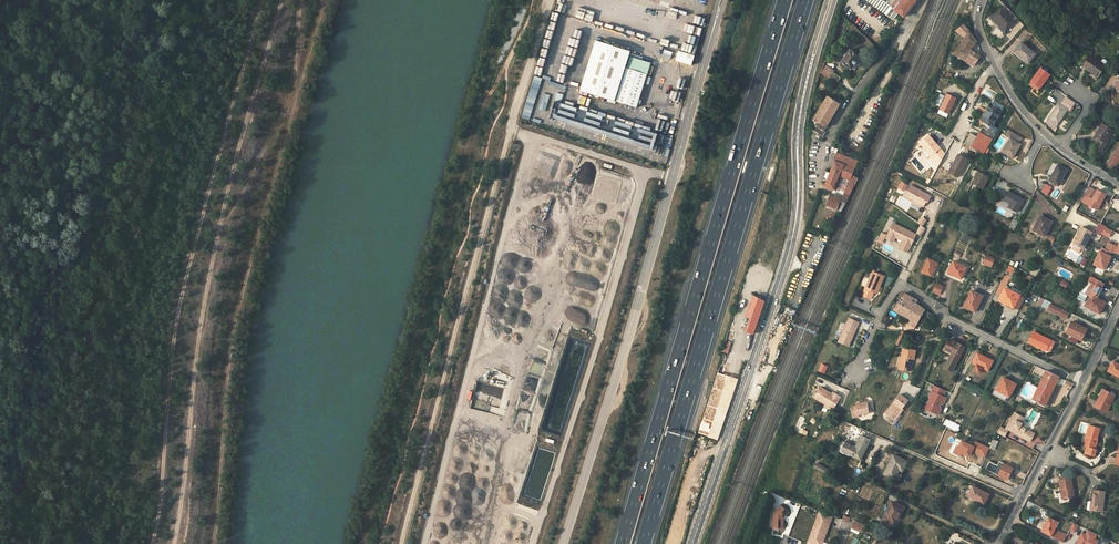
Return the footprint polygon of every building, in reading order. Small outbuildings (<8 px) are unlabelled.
[(900,0),(882,0),(894,9),(900,0)] [(894,9),(904,17),(915,3),(917,0),(900,0),(894,9)] [(1006,5),(1002,9),(1013,22),(1018,18),(1006,5)] [(1013,22),(1002,9),(991,18),(992,21),(993,23),(994,25),(995,26),(997,28),(999,30),(1001,31),(1003,31),(1013,22)] [(553,12),(549,30),(558,32),(562,14),(553,12)] [(702,26),(705,18),(692,15),(690,23),(702,26)] [(702,35),(704,27),(672,21),(670,29),(702,35)] [(1013,22),(1003,31),(1004,33),(1015,23),(1013,22)] [(963,25),(955,31),(965,38),(953,54),(973,66),(979,56),(970,49),(976,41),(968,31),(963,25)] [(573,75),(584,31),(572,28),(561,73),(573,75)] [(697,54),(701,37),(670,30),(668,38),(671,39),(669,47),(697,54)] [(546,39),(554,40),(556,32),(548,31),(546,39)] [(544,47),(551,49),(553,42),(546,39),(544,47)] [(616,101),(627,67),(625,67),(630,51),(596,40),(580,90),(616,101)] [(1021,42),(1014,51),(1028,63),(1036,54),(1026,46),(1022,43),(1021,42)] [(549,59),(551,51),(543,49),(541,57),(549,59)] [(677,61),(695,66),(698,56),(681,51),(677,61)] [(842,62),(851,69),(860,57),(851,51),(842,62)] [(1087,67),(1086,69),(1098,77),(1106,66),(1105,65),(1101,62),(1094,57),(1093,58),(1090,56),(1087,60),(1084,64),(1083,65),(1087,67)] [(547,68),(549,60),(540,58),(538,66),(547,68)] [(648,71),(628,64),(627,67),(647,74),(648,71)] [(824,64),(821,73),(829,78),(833,72),(834,70),(824,64)] [(535,75),(542,77),(545,69),(537,67),(535,75)] [(637,107),(647,74),(627,67),(616,101),(637,107)] [(1031,82),(1029,84),(1038,90),(1040,88),(1050,75),(1041,67),(1030,81),(1031,82)] [(829,78),(837,84),(841,78),(833,72),(829,78)] [(562,74),(560,82),(569,85),(572,77),(562,74)] [(676,79),(674,89),(683,90),(684,81),(676,79)] [(543,102),(548,85),(533,80),(527,97),(543,102)] [(552,89),(565,93),(566,87),(553,83),(552,89)] [(671,89),(668,99),(680,102),(683,93),(671,89)] [(849,93),(844,89),(841,94),(846,98),(849,93)] [(943,104),(946,97),(941,94),(937,101),(943,104)] [(948,94),(946,97),(943,104),(940,110),(948,114),(956,98),(948,94)] [(824,130),(837,111),(840,105),(828,98),(814,119),(820,123),(815,131),(822,136),(825,132),(824,130)] [(1059,103),(1049,118),(1058,123),(1067,109),(1070,111),(1074,104),(1066,98),(1061,105),(1059,103)] [(562,100),(556,119),(659,152),(663,134),(562,100)] [(1004,107),(994,101),(992,104),(990,104),(987,109),(988,110),(982,121),(987,125),(985,128),(995,134),(998,129),(993,126),(1004,107)] [(524,110),(522,118),(541,124),(543,116),(524,110)] [(665,125),(667,118),(653,115),(652,122),(656,123),(665,125)] [(1049,118),(1046,122),(1055,128),(1056,126),(1058,128),(1060,125),(1058,123),(1049,118)] [(1098,139),(1093,146),(1102,151),(1114,130),(1102,123),(1094,137),(1098,139)] [(985,128),(983,127),(977,138),(971,148),(984,155),(995,134),(985,128)] [(1022,139),(1009,131),(1005,136),(1010,139),(1003,152),(1013,158),(1021,144),(1019,143),(1022,139)] [(971,148),(977,138),(970,134),(964,144),(971,148)] [(926,150),(930,155),(931,156),(940,149),(930,135),(920,143),(926,150)] [(1118,147),(1113,155),(1107,164),(1114,168),(1118,160),(1118,145),(1118,147)] [(669,158),(671,149),(663,147),(661,156),(669,158)] [(831,172),(827,181),(825,186),(834,190),(839,176),(849,180),(848,184),(843,182),(841,188),(846,190),(845,194),(849,196),(858,179),(852,175),(857,161),(838,154),(831,172)] [(968,159),(959,155),(949,172),(958,177),(968,159)] [(1049,180),(1059,186),(1067,171),(1058,166),(1049,180)] [(989,178),(979,172),(970,189),(974,191),(977,187),(982,189),(989,178)] [(1099,187),(1099,188),(1091,184),(1085,195),(1088,197),(1085,204),(1097,210),(1108,191),(1099,187)] [(931,197),(910,185),(904,196),(912,201),(921,206),(923,207),(926,201),(928,202),(931,197)] [(1047,195),(1051,188),(1046,185),(1042,192),(1047,195)] [(1009,192),(1004,200),(1011,204),(1009,207),(1017,212),(1024,200),(1009,192)] [(841,211),(847,199),(843,197),(841,200),(831,195),(826,205),(841,211)] [(1038,221),(1033,230),(1044,236),(1052,222),(1042,217),(1039,221),(1038,221)] [(922,227),(925,219),(922,218),(915,233),(921,236),(924,228),(922,227)] [(1008,227),(1013,230),(1017,222),(1012,219),(1008,227)] [(893,223),(887,235),(894,239),(895,237),(902,241),(899,248),(907,252),(916,235),(893,223)] [(1083,249),(1092,232),(1082,227),(1073,243),(1075,244),(1082,248),(1083,249)] [(1109,237),(1112,231),(1106,227),(1102,234),(1109,237)] [(879,232),(875,241),(881,244),(885,234),(879,232)] [(1113,232),(1110,239),(1118,242),(1118,235),(1113,232)] [(1115,252),(1118,248),(1109,243),(1106,250),(1112,252),(1115,254),(1116,252),(1115,252)] [(1082,248),(1075,244),(1072,248),(1073,250),(1078,253),(1080,252),(1082,248)] [(1101,252),(1110,256),(1112,252),(1106,250),(1103,248),(1101,252)] [(1101,252),(1100,252),(1094,264),(1105,270),(1111,257),(1110,256),(1101,252)] [(1079,264),(1083,267),(1087,260),(1082,257),(1079,264)] [(987,258),(985,263),(991,266),(993,261),(987,258)] [(929,280),(938,264),(928,259),(922,272),(927,275),(926,278),(929,280)] [(961,279),(966,268),(953,261),(948,272),(961,279)] [(873,271),(862,296),(871,299),(874,292),(877,293),(884,276),(873,271)] [(1098,281),(1090,277),(1088,281),(1092,283),(1096,285),(1098,281)] [(1088,287),(1084,294),(1090,297),(1096,300),(1097,298),(1104,284),(1098,281),(1096,285),(1092,283),(1089,288),(1088,287)] [(930,292),(938,295),(942,285),(934,282),(930,292)] [(999,301),(1019,311),(1025,298),(1005,288),(999,301)] [(975,312),(983,296),(972,291),(964,306),(975,312)] [(920,302),(904,294),(902,297),(905,299),(901,305),(897,312),(911,320),(909,324),(915,328),(925,310),(918,306),(920,302)] [(765,302),(753,296),(751,302),(753,304),(751,309),(749,308),(746,316),(752,318),(747,331),(754,334),(765,302)] [(1106,303),(1097,298),(1096,300),(1090,297),(1085,306),(1100,314),(1106,303)] [(1051,304),(1051,303),(1045,300),(1041,298),(1038,304),(1066,318),(1068,314),(1051,304)] [(859,322),(849,317),(838,342),(849,346),(859,322)] [(1087,329),(1072,322),(1066,333),(1072,336),(1070,340),(1076,343),(1078,339),(1081,341),(1087,329)] [(1051,341),(1033,332),(1028,343),(1038,347),(1039,346),(1047,349),(1051,341)] [(944,352),(950,355),(952,356),(948,363),(947,362),(944,368),(952,372),(965,347),(950,339),(944,352)] [(727,353),(731,342),(726,340),(722,351),(727,353)] [(915,351),(902,349),(901,358),(899,358),(898,365),(902,365),(902,370),(910,372),(912,360),(913,360),(915,351)] [(988,370),(992,362),(984,358),(984,356),(977,353),(972,363),(977,365),(975,369),(975,372),(979,373),(981,373),(983,368),(988,370)] [(1118,377),(1118,365),(1113,362),(1108,372),(1118,377)] [(828,365),(821,363),(818,371),(825,374),(828,365)] [(1059,377),(1046,371),(1032,399),(1045,406),(1059,377)] [(699,433),(718,440),(738,380),(719,373),(699,433)] [(1000,380),(994,391),(996,392),(995,395),(1005,401),(1007,397),(1008,398),(1016,384),(1005,378),(1003,382),(1000,380)] [(1071,389),(1073,384),(1066,381),(1064,386),(1071,389)] [(932,391),(943,396),(945,391),(934,386),(932,391)] [(832,394),(821,387),(814,397),(825,404),(831,408),(834,407),(840,399),(832,394)] [(1106,412),(1114,396),(1104,390),(1096,406),(1106,412)] [(940,404),(943,403),(946,398),(943,396),(932,391),(929,397),(930,399),(928,402),(926,403),(924,408),(938,415),(941,409),(939,406),(940,404)] [(900,395),(885,413),(892,419),(897,412),(899,414),(902,410),(901,409),(908,401),(900,395)] [(856,406),(850,407),(851,417),(857,417),(857,415),(868,414),(867,402),(855,404),(856,406)] [(1021,423),(1024,418),(1014,413),(1006,429),(1030,442),(1034,434),(1026,429),(1020,426),(1021,424),(1021,423)] [(947,420),(945,425),(953,429),(956,425),(947,420)] [(1095,449),(1098,439),(1096,439),(1100,429),(1089,426),(1086,436),(1088,436),(1086,447),(1087,447),(1085,454),(1095,456),(1096,450),(1095,449)] [(861,436),(856,447),(865,451),(870,440),(861,436)] [(985,457),(990,448),(977,441),(974,447),(962,441),(959,447),(957,446),(953,453),(961,456),(962,454),(962,453),(967,456),(968,456),(970,455),(972,451),(985,457)] [(860,460),(865,451),(856,447),(846,442),(842,451),(860,460)] [(903,468),(907,461),(894,455),(884,474),(894,479),(899,470),(897,469),(899,466),(903,468)] [(993,473),(997,465),(990,461),(986,469),(993,473)] [(1013,468),(999,461),(997,465),(993,473),(1007,480),(1013,468)] [(816,463),(814,467),(826,474),(828,470),(816,463)] [(1059,481),(1061,490),(1063,490),(1064,498),(1074,497),(1071,479),(1059,481)] [(970,490),(968,489),(965,497),(979,504),(980,502),(984,505),(989,494),(973,485),(970,490)] [(1103,512),(1105,492),(1094,491),(1092,502),(1091,510),(1103,512)] [(518,502),(532,505),(533,499),(519,496),(518,502)] [(904,507),(892,501),(884,519),(895,525),(904,507)] [(774,527),(783,527),(784,516),(788,511),(781,505),(774,512),(774,527)] [(820,510),(809,542),(814,543),(819,543),(821,537),(823,537),(825,532),(826,533),(833,515),(820,510)] [(1058,522),(1049,518),(1042,531),(1051,536),(1054,530),(1058,522)] [(861,531),(863,524),(852,520),(850,528),(861,531)] [(1054,530),(1051,536),(1055,538),(1056,535),(1062,538),(1061,541),(1064,542),(1067,536),(1054,530)] [(1099,541),(1097,540),(1099,535),(1089,530),(1086,535),(1085,538),(1080,539),(1077,543),(1097,543),(1099,541)]
